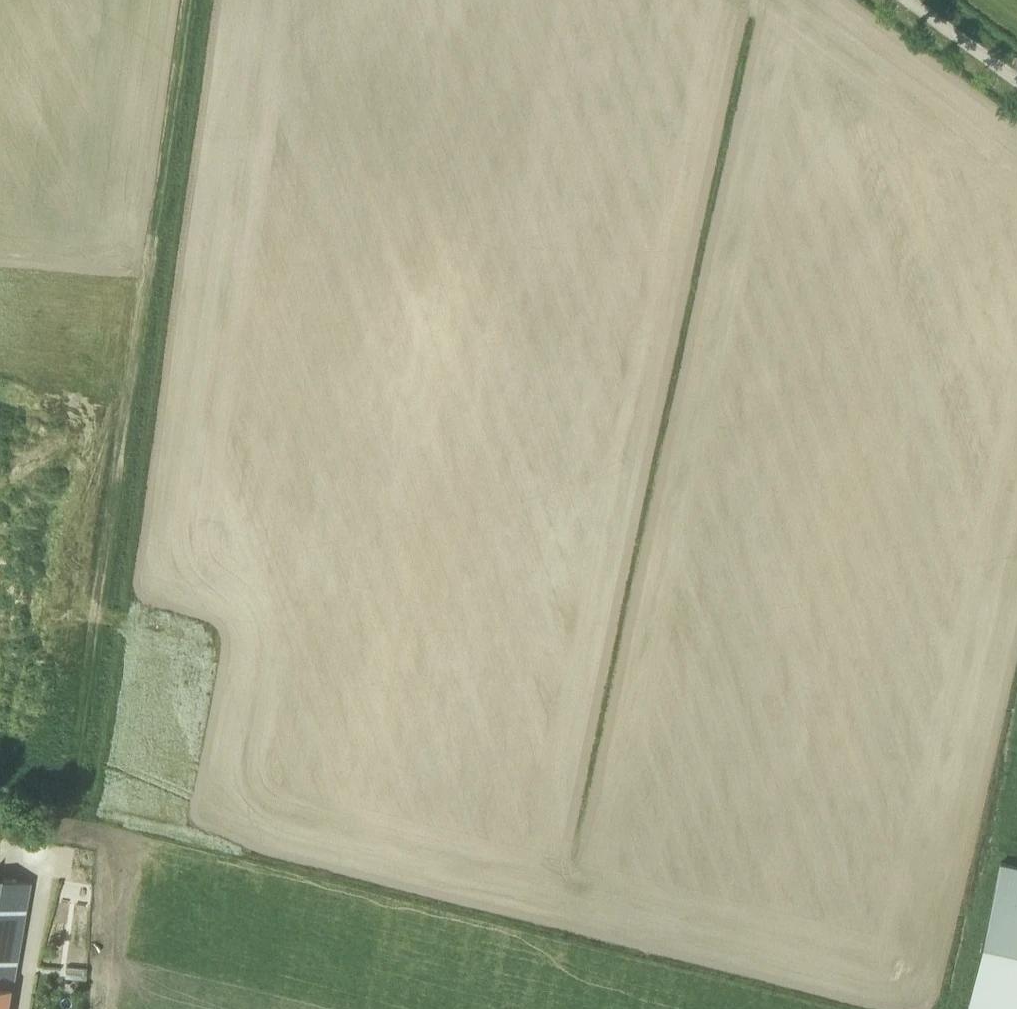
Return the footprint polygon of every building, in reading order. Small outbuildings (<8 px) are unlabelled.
[(1009,860),(1008,864),(1001,862),(968,1008),(1016,1008),(1016,862),(1009,860)] [(11,987),(12,987),(30,882),(0,877),(0,1008),(7,1008),(11,987)]
